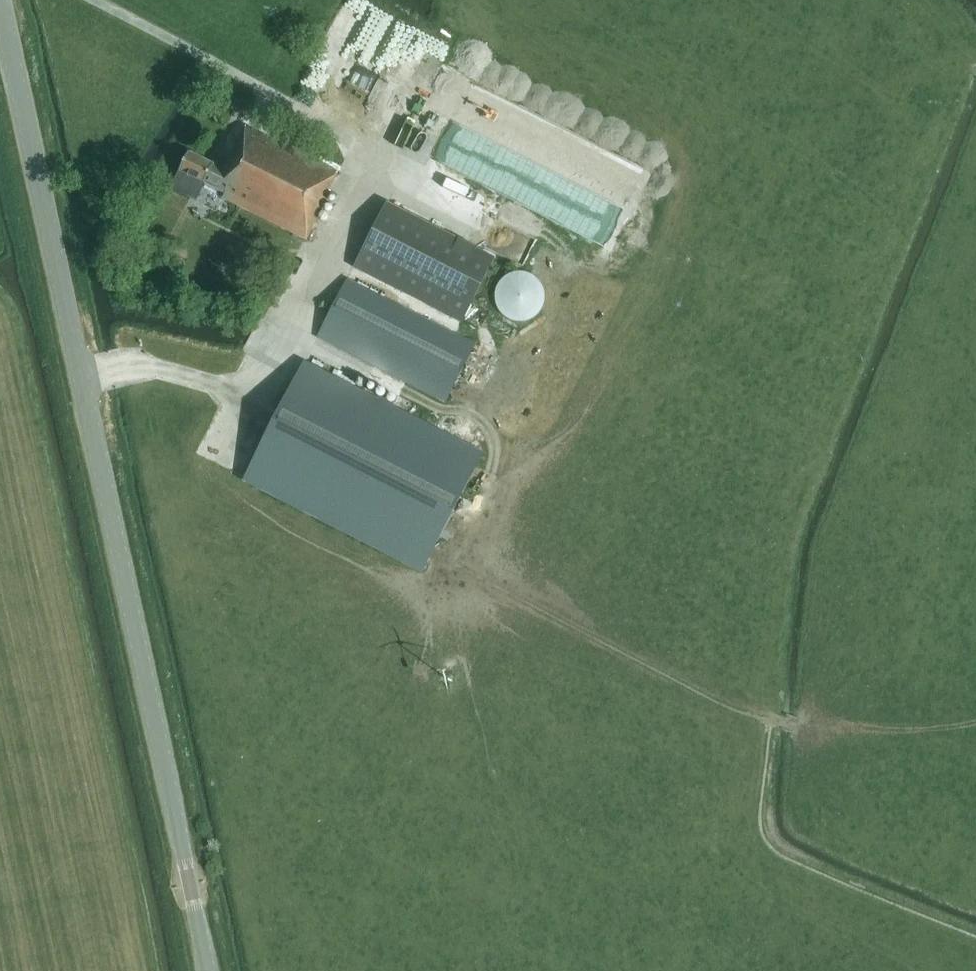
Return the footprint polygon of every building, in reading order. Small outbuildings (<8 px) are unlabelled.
[(190,152),(172,188),(197,201),(198,200),(194,197),(201,181),(226,193),(223,198),(307,240),(331,191),(329,190),(338,173),(247,126),(225,170),(190,152)] [(355,268),(462,323),(495,258),(388,203),(355,268)] [(507,276),(503,279),(500,283),(497,287),(496,292),(496,297),(496,302),(498,307),(500,311),(504,315),(508,318),(512,320),(517,321),(522,321),(527,321),(532,319),(536,316),(539,313),(542,308),(544,304),(545,299),(545,294),(544,289),(542,284),(539,280),(535,277),(531,274),(526,273),(521,272),(516,272),(512,274),(507,276)] [(446,402),(475,345),(348,280),(320,337),(446,402)] [(305,366),(247,479),(424,569),(482,456),(305,366)]
